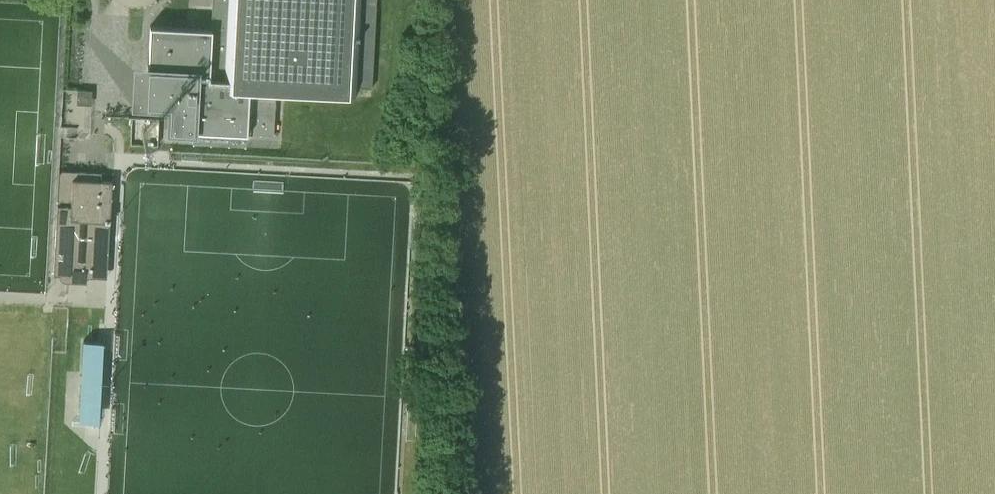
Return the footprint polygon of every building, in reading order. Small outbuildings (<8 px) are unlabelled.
[(212,12),(196,11),(195,27),(150,25),(145,104),(169,106),(168,129),(273,135),(275,91),(355,95),(356,87),(372,88),(376,0),(212,0),(212,12)] [(91,89),(77,89),(77,107),(90,107),(91,89)] [(109,221),(111,181),(100,180),(101,172),(72,171),(72,184),(58,183),(53,275),(65,276),(64,282),(86,283),(87,277),(93,277),(96,221),(109,221)] [(115,419),(117,337),(81,337),(80,418),(115,419)]
